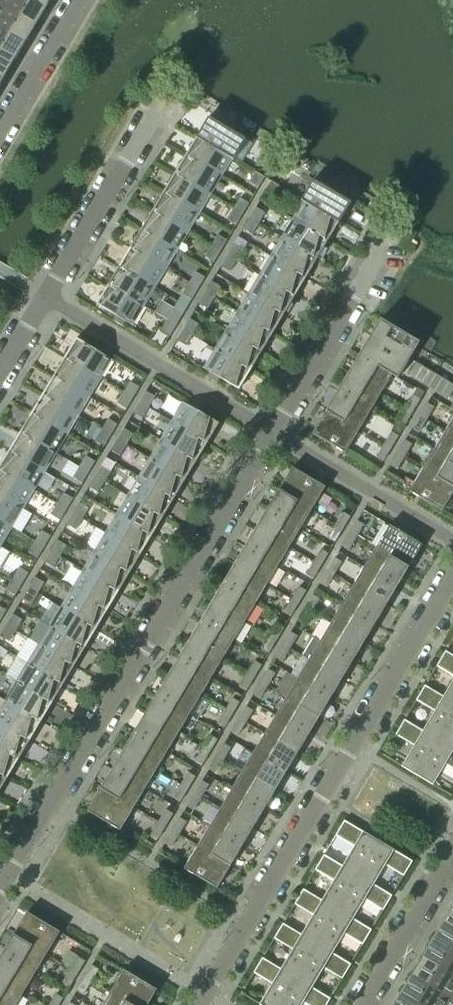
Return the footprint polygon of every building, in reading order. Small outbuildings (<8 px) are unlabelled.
[(32,23),(33,19),(37,13),(35,12),(38,7),(40,9),(43,5),(34,0),(0,0),(0,4),(32,23)] [(22,41),(22,40),(23,37),(21,36),(23,31),(25,32),(29,26),(32,23),(0,4),(0,28),(22,41)] [(11,58),(12,54),(16,48),(14,47),(17,42),(19,44),(22,41),(0,28),(0,51),(11,58)] [(3,66),(4,67),(8,61),(9,61),(11,58),(0,51),(0,70),(3,66)] [(234,159),(245,139),(208,117),(196,137),(234,159)] [(234,159),(196,137),(194,140),(195,141),(193,144),(192,144),(185,155),(220,176),(230,158),(233,160),(234,159)] [(220,176),(185,155),(183,158),(184,159),(182,163),(181,162),(174,174),(208,194),(220,176)] [(258,188),(264,177),(255,171),(248,183),(258,188)] [(313,180),(302,199),(339,221),(350,202),(328,189),(332,182),(317,173),(313,180)] [(208,194),(174,174),(172,177),(173,178),(171,181),(170,181),(163,192),(197,213),(208,194)] [(274,198),(280,187),(271,181),(264,192),(274,198)] [(197,213),(163,192),(161,196),(162,196),(160,200),(159,199),(152,211),(186,231),(197,213)] [(242,214),(249,203),(239,198),(233,209),(242,214)] [(339,221),(302,199),(300,202),(303,203),(293,220),(328,240),(335,229),(334,228),(336,225),(337,225),(339,221)] [(258,223),(265,213),(255,207),(249,218),(258,223)] [(236,225),(242,214),(233,209),(226,219),(236,225)] [(186,231),(152,211),(150,214),(151,215),(149,218),(148,218),(141,229),(175,250),(186,231)] [(252,234),(258,223),(249,218),(242,229),(252,234)] [(328,240),(293,220),(283,238),(317,258),(324,247),(323,247),(325,243),(326,244),(328,240)] [(175,250),(141,229),(139,233),(140,233),(138,237),(137,236),(130,248),(164,268),(175,250)] [(220,251),(226,240),(217,235),(211,246),(220,251)] [(317,258),(283,238),(272,256),(306,277),(312,266),(311,265),(314,262),(315,262),(317,258)] [(236,260),(242,250),(233,244),(227,255),(236,260)] [(214,262),(220,251),(211,246),(204,256),(214,262)] [(164,268),(130,248),(128,251),(129,252),(127,255),(126,255),(119,266),(153,287),(164,268)] [(229,271),(236,260),(227,255),(220,266),(229,271)] [(306,277),(272,256),(260,275),(295,295),(301,284),(300,284),(303,280),(304,281),(306,277)] [(153,287),(119,266),(117,270),(118,270),(116,274),(115,273),(108,285),(142,305),(153,287)] [(198,288),(204,277),(195,272),(189,283),(198,288)] [(295,295),(260,275),(249,294),(284,314),(290,303),(289,302),(291,299),(292,299),(295,295)] [(214,298),(220,287),(211,281),(205,292),(214,298)] [(191,299),(198,288),(189,283),(182,294),(191,299)] [(142,305),(108,285),(106,288),(107,289),(105,292),(104,292),(96,304),(116,316),(113,320),(122,326),(125,321),(130,325),(142,305)] [(207,308),(214,298),(205,292),(198,303),(207,308)] [(284,314),(249,294),(238,312),(273,333),(279,322),(278,321),(280,317),(281,318),(284,314)] [(176,325),(182,315),(173,309),(166,320),(176,325)] [(273,333),(238,312),(227,331),(262,351),(268,340),(267,339),(269,336),(270,337),(273,333)] [(192,335),(198,324),(189,318),(182,329),(192,335)] [(397,378),(419,342),(380,319),(359,355),(391,375),(397,378)] [(169,336),(176,325),(166,320),(160,331),(169,336)] [(185,346),(192,335),(182,329),(176,340),(185,346)] [(262,351),(227,331),(216,349),(250,370),(257,359),(256,358),(258,354),(259,355),(262,351)] [(110,358),(105,355),(107,351),(98,346),(96,350),(76,338),(73,342),(74,343),(72,347),(71,346),(64,357),(99,378),(110,358)] [(250,370),(216,349),(204,369),(210,373),(207,377),(216,383),(219,378),(239,390),(246,377),(245,377),(247,373),(248,374),(250,370)] [(381,393),(391,375),(359,355),(348,373),(381,393)] [(99,378),(64,357),(62,361),(63,362),(61,365),(60,365),(53,376),(88,397),(99,378)] [(443,397),(451,384),(419,365),(412,377),(443,397)] [(370,411),(381,393),(348,373),(337,391),(370,411)] [(88,397),(53,376),(51,380),(52,380),(50,384),(49,383),(42,395),(77,415),(88,397)] [(133,398),(139,387),(130,382),(123,392),(133,398)] [(148,407),(155,397),(145,391),(139,402),(148,407)] [(359,430),(370,411),(337,391),(326,410),(359,430)] [(126,409),(133,398),(123,392),(117,403),(126,409)] [(77,415),(42,395),(40,398),(41,399),(39,402),(38,402),(31,413),(65,434),(77,415)] [(412,411),(420,399),(413,395),(405,407),(412,411)] [(142,418),(148,407),(139,402),(132,413),(142,418)] [(218,423),(199,412),(201,407),(192,402),(190,406),(184,403),(173,422),(207,442),(214,431),(213,431),(215,427),(216,428),(218,423)] [(426,419),(433,407),(427,403),(419,415),(426,419)] [(405,424),(412,411),(405,407),(398,420),(405,424)] [(345,453),(359,430),(326,410),(312,433),(345,453)] [(65,434),(31,413),(29,417),(30,417),(28,421),(27,420),(20,432),(55,452),(65,434)] [(418,432),(426,419),(419,415),(412,428),(418,432)] [(445,431),(452,436),(452,417),(445,431)] [(110,435),(117,424),(107,419),(101,430),(110,435)] [(207,442),(173,422),(162,441),(196,461),(203,450),(202,449),(204,446),(205,446),(207,442)] [(126,445),(132,434),(123,428),(117,439),(126,445)] [(104,446),(110,435),(101,430),(95,441),(104,446)] [(445,431),(434,449),(452,461),(452,436),(445,431)] [(55,452),(20,432),(18,435),(19,436),(17,439),(16,439),(9,450),(43,471),(55,452)] [(390,448),(398,436),(391,432),(383,444),(390,448)] [(120,456),(126,445),(117,439),(110,450),(120,456)] [(404,457),(411,444),(404,440),(397,452),(404,457)] [(196,461),(162,441),(151,459),(185,480),(192,468),(191,468),(193,464),(194,465),(196,461)] [(383,461),(390,448),(383,444),(376,457),(383,461)] [(434,449),(423,468),(452,486),(452,461),(434,449)] [(9,450),(7,454),(8,454),(6,458),(5,457),(0,465),(0,471),(32,490),(43,471),(9,450)] [(396,469),(404,457),(397,452),(389,465),(396,469)] [(88,472),(95,462),(85,456),(79,467),(88,472)] [(185,480),(151,459),(139,478),(174,498),(181,487),(180,486),(182,483),(183,483),(185,480)] [(104,482),(111,471),(101,465),(95,476),(104,482)] [(82,483),(88,472),(79,467),(72,478),(82,483)] [(311,510),(324,487),(291,467),(278,490),(311,510)] [(423,468),(409,491),(442,511),(452,492),(452,486),(423,468)] [(0,471),(0,496),(21,508),(32,490),(0,471)] [(98,493),(104,482),(95,476),(88,487),(98,493)] [(174,498),(139,478),(128,496),(163,517),(169,505),(168,505),(171,501),(172,502),(174,498)] [(300,529),(311,510),(278,490),(267,509),(300,529)] [(66,509),(73,499),(63,493),(57,504),(66,509)] [(0,496),(0,521),(10,526),(21,508),(0,496)] [(163,517),(128,496),(117,515),(152,535),(158,524),(157,523),(159,520),(160,520),(163,517)] [(82,519),(88,508),(79,502),(73,513),(82,519)] [(60,520),(66,509),(57,504),(50,515),(60,520)] [(289,547),(300,529),(267,509),(256,527),(289,547)] [(342,529),(350,517),(343,512),(335,525),(342,529)] [(75,530),(82,519),(73,513),(66,524),(75,530)] [(152,535),(117,515),(106,534),(140,554),(147,542),(146,542),(148,538),(149,539),(152,535)] [(0,521),(0,543),(10,526),(0,521)] [(356,537),(363,525),(356,521),(349,533),(356,537)] [(335,542),(342,529),(335,525),(328,537),(335,542)] [(408,568),(421,545),(388,525),(375,548),(408,568)] [(278,566),(289,547),(256,527),(245,546),(278,566)] [(44,547),(50,536),(41,531),(34,541),(44,547)] [(348,550),(356,537),(349,533),(341,546),(348,550)] [(140,554),(106,534),(95,552),(129,573),(136,561),(135,560),(137,557),(138,557),(140,554)] [(60,556),(66,546),(57,540),(50,551),(60,556)] [(37,558),(44,547),(34,541),(28,552),(37,558)] [(266,584),(278,566),(245,546),(233,565),(266,584)] [(408,568),(375,548),(364,567),(397,586),(408,568)] [(320,566),(328,553),(321,549),(313,562),(320,566)] [(53,567),(60,556),(50,551),(44,562),(53,567)] [(129,573),(95,552),(84,571),(118,591),(125,580),(124,579),(126,576),(127,576),(129,573)] [(334,574),(341,562),(334,558),(327,570),(334,574)] [(312,579),(320,566),(313,562),(306,574),(312,579)] [(255,603),(266,584),(233,565),(222,583),(255,603)] [(397,586),(364,567),(353,585),(386,605),(397,586)] [(22,584),(28,573),(19,568),(12,579),(22,584)] [(326,587),(334,574),(327,570),(319,583),(326,587)] [(118,591),(84,571),(73,589),(107,610),(114,598),(113,598),(115,594),(116,595),(118,591)] [(37,593),(44,583),(35,577),(28,588),(37,593)] [(15,595),(22,584),(12,579),(6,589),(15,595)] [(244,622),(255,603),(222,583),(211,602),(244,622)] [(386,605),(353,585),(342,604),(374,624),(386,605)] [(298,603),(305,591),(298,586),(291,599),(298,603)] [(31,604),(37,593),(28,588),(22,599),(31,604)] [(107,610),(73,589),(62,608),(96,628),(103,617),(102,616),(104,613),(105,613),(107,610)] [(312,611),(319,599),(312,595),(305,607),(312,611)] [(290,616),(298,603),(291,599),(283,612),(290,616)] [(96,628),(62,608),(51,601),(41,620),(51,627),(85,647),(92,635),(91,635),(93,631),(94,632),(96,628)] [(233,640),(244,622),(211,602),(200,620),(233,640)] [(374,624),(342,604),(330,622),(363,642),(374,624)] [(304,624),(312,611),(305,607),(297,620),(304,624)] [(15,630),(22,620),(12,614),(6,625),(15,630)] [(222,659),(233,640),(200,620),(189,639),(222,659)] [(363,642),(330,622),(319,641),(352,661),(363,642)] [(276,640),(283,628),(276,624),(272,631),(261,625),(258,630),(269,636),(276,640)] [(15,630),(6,625),(0,635),(0,636),(9,641),(15,630)] [(85,647),(51,627),(40,645),(74,666),(81,654),(80,653),(82,650),(83,650),(85,647)] [(290,648),(297,636),(290,632),(283,644),(290,648)] [(268,653),(276,640),(269,636),(261,649),(268,653)] [(211,677),(222,659),(189,639),(178,658),(211,677)] [(258,648),(247,641),(243,646),(255,653),(258,648)] [(352,661),(319,641),(308,660),(341,679),(352,661)] [(282,661),(290,648),(283,644),(275,657),(282,661)] [(74,666),(40,645),(29,664),(63,684),(70,673),(69,672),(71,668),(72,669),(74,666)] [(445,650),(436,665),(452,676),(452,655),(445,650)] [(200,696),(211,677),(178,658),(167,676),(200,696)] [(341,679),(308,660),(297,678),(330,698),(341,679)] [(254,677),(261,665),(254,661),(247,673),(254,677)] [(63,684),(29,664),(18,682),(52,703),(59,691),(58,691),(60,687),(61,688),(63,684)] [(267,686),(275,673),(268,669),(260,681),(267,686)] [(246,690),(254,677),(247,673),(239,686),(246,690)] [(189,714),(200,696),(167,676),(156,695),(189,714)] [(330,698),(297,678),(286,697),(319,716),(330,698)] [(443,696),(452,702),(452,680),(443,696)] [(260,698),(267,686),(260,681),(253,694),(260,698)] [(52,703),(18,682),(7,701),(41,721),(48,710),(47,709),(49,706),(50,706),(52,703)] [(443,696),(424,685),(415,700),(434,711),(423,730),(438,740),(452,714),(452,702),(443,696)] [(178,733),(189,714),(156,695),(145,713),(178,733)] [(319,716),(286,697),(275,715),(308,735),(319,716)] [(231,715),(239,702),(232,698),(224,711),(231,715)] [(7,701),(0,712),(0,722),(30,740),(36,729),(35,728),(37,724),(38,725),(41,721),(7,701)] [(245,723),(252,710),(246,706),(238,719),(245,723)] [(224,727),(231,715),(224,711),(217,723),(224,727)] [(167,751),(178,733),(145,713),(134,732),(167,751)] [(438,740),(452,749),(452,714),(438,740)] [(308,735),(275,715),(264,734),(297,754),(308,735)] [(237,735),(245,723),(238,719),(231,731),(237,735)] [(438,740),(423,730),(404,719),(395,734),(414,746),(401,767),(417,776),(438,740)] [(0,722),(0,747),(18,758),(25,747),(24,746),(26,743),(27,744),(30,740),(0,722)] [(156,770),(167,751),(134,732),(123,750),(156,770)] [(297,754),(264,734),(253,753),(286,772),(297,754)] [(209,752),(217,739),(210,735),(202,748),(209,752)] [(438,740),(417,776),(432,785),(444,764),(452,769),(452,749),(438,740)] [(223,760),(230,747),(223,743),(216,756),(223,760)] [(0,747),(0,773),(7,777),(14,766),(13,765),(15,762),(16,762),(18,758),(0,747)] [(202,764),(209,752),(202,748),(195,760),(202,764)] [(145,789),(156,770),(123,750),(112,769),(145,789)] [(286,772),(253,753),(242,771),(275,791),(286,772)] [(215,773),(223,760),(216,756),(208,769),(215,773)] [(134,807),(145,789),(112,769),(101,787),(134,807)] [(275,791),(242,771),(231,790),(264,809),(275,791)] [(187,789),(195,776),(188,772),(180,785),(187,789)] [(201,797),(208,785),(201,781),(194,793),(201,797)] [(180,801),(187,789),(180,785),(173,797),(180,801)] [(120,831),(134,807),(101,787),(87,811),(120,831)] [(264,809),(231,790),(220,808),(253,828),(264,809)] [(193,810),(201,797),(194,793),(186,806),(193,810)] [(253,828),(220,808),(209,827),(242,846),(253,828)] [(165,826),(172,813),(165,809),(158,822),(165,826)] [(179,834),(186,822),(179,818),(172,830),(179,834)] [(358,875),(378,840),(344,820),(335,835),(354,846),(342,865),(358,875)] [(157,839),(165,826),(158,822),(151,834),(157,839)] [(242,846),(209,827),(198,845),(230,865),(242,846)] [(171,847),(179,834),(172,830),(164,843),(171,847)] [(412,861),(378,840),(358,875),(373,884),(384,864),(404,876),(412,861)] [(230,865),(198,845),(184,869),(216,888),(230,865)] [(337,909),(358,875),(342,865),(323,854),(314,869),(333,880),(322,900),(337,909)] [(392,895),(373,884),(358,875),(337,909),(352,918),(364,899),(383,910),(392,895)] [(337,909),(322,900),(303,888),(294,903),(313,915),(301,934),(317,943),(337,909)] [(452,904),(442,922),(452,929),(452,905),(452,904)] [(371,929),(352,918),(337,909),(317,943),(332,952),(343,933),(362,944),(371,929)] [(46,954),(59,932),(26,912),(13,935),(46,954)] [(431,939),(435,942),(452,952),(452,929),(442,922),(431,939)] [(296,978),(317,943),(301,934),(282,923),(273,938),(292,949),(281,969),(296,978)] [(35,973),(46,954),(13,935),(2,953),(35,973)] [(421,957),(425,959),(452,976),(452,952),(435,942),(431,939),(421,957)] [(351,964),(332,952),(317,943),(296,978),(311,987),(323,967),(342,979),(351,964)] [(35,973),(2,953),(0,956),(0,978),(23,992),(35,973)] [(77,973),(84,961),(77,957),(70,969),(77,973)] [(281,969),(262,957),(253,972),(272,984),(259,1004),(260,1004),(280,1004),(296,978),(281,969)] [(410,974),(414,977),(451,999),(449,1003),(452,1004),(452,976),(425,959),(421,957),(410,974)] [(91,981),(98,969),(91,965),(84,977),(91,981)] [(69,986),(77,973),(70,969),(63,982),(69,986)] [(156,989),(123,970),(110,993),(131,1004),(147,1004),(156,989)] [(400,992),(422,1004),(452,1004),(449,1003),(451,999),(414,977),(410,974),(400,992)] [(83,994),(91,981),(84,977),(76,990),(83,994)] [(4,1004),(15,1004),(23,992),(0,978),(0,1003),(4,1004)] [(311,987),(296,978),(280,1004),(300,1004),(302,1002),(308,1004),(326,1004),(330,998),(311,987)] [(400,992),(392,1004),(422,1004),(400,992)] [(110,993),(102,1004),(131,1004),(110,993)] [(62,998),(55,994),(49,1004),(58,1004),(62,998)]
